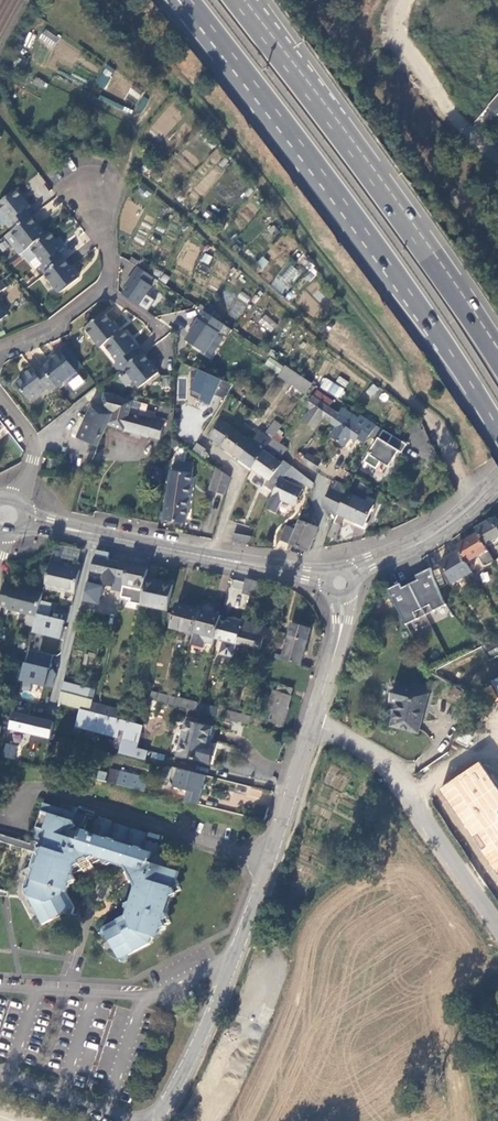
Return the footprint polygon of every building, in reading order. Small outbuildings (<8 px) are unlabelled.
[(51,48),(58,38),(45,29),(38,39),(51,48)] [(489,106),(497,115),(497,95),(489,106)] [(141,185),(137,191),(147,197),(151,190),(141,185)] [(34,215),(29,208),(32,206),(19,188),(0,203),(0,205),(11,220),(17,228),(34,215)] [(48,235),(34,215),(17,228),(13,231),(7,236),(21,256),(32,247),(48,235)] [(7,223),(13,231),(17,228),(11,220),(7,223)] [(52,232),(48,235),(32,247),(43,263),(49,271),(66,258),(61,251),(65,248),(52,232)] [(204,253),(200,261),(208,265),(212,256),(204,253)] [(80,278),(66,258),(49,271),(45,274),(59,294),(80,278)] [(49,271),(43,263),(40,266),(45,274),(49,271)] [(290,263),(271,284),(282,294),(301,274),(290,263)] [(153,277),(138,267),(128,282),(130,284),(122,295),(138,306),(151,287),(148,285),(153,277)] [(9,287),(3,280),(0,282),(0,294),(9,287)] [(9,314),(0,302),(0,320),(9,314)] [(107,344),(121,332),(107,312),(85,328),(100,349),(107,344)] [(226,326),(207,313),(201,321),(200,320),(194,329),(196,330),(188,342),(207,355),(226,326)] [(270,333),(277,324),(265,314),(257,323),(270,333)] [(138,347),(125,329),(121,332),(107,344),(119,360),(125,367),(139,357),(135,350),(138,347)] [(55,383),(58,386),(78,371),(62,352),(51,360),(53,362),(44,368),(55,383)] [(159,373),(144,353),(139,357),(125,367),(139,388),(159,373)] [(279,372),(283,364),(268,357),(264,366),(279,372)] [(125,367),(119,360),(115,363),(121,370),(125,367)] [(279,376),(293,385),(301,375),(286,366),(279,376)] [(44,368),(42,367),(36,372),(33,368),(23,376),(23,377),(16,383),(30,401),(48,388),(55,383),(44,368)] [(233,385),(201,371),(192,391),(203,396),(201,401),(212,406),(217,396),(225,399),(233,385)] [(301,375),(293,385),(294,386),(295,384),(307,392),(313,384),(301,375)] [(325,377),(319,386),(340,399),(345,390),(325,377)] [(51,392),(58,386),(55,383),(48,388),(51,392)] [(366,392),(372,397),(378,389),(372,384),(366,392)] [(315,397),(329,407),(333,402),(319,392),(315,397)] [(120,398),(105,394),(99,409),(91,406),(86,417),(76,413),(75,416),(79,418),(71,435),(96,446),(107,425),(112,416),(116,416),(120,398)] [(365,443),(377,427),(362,417),(360,419),(344,408),(340,414),(329,407),(315,397),(307,407),(313,411),(305,422),(316,430),(324,419),(338,429),(332,437),(346,448),(353,437),(358,441),(359,439),(365,443)] [(131,408),(133,402),(120,398),(116,416),(112,416),(107,425),(123,430),(145,436),(160,439),(166,420),(154,418),(155,414),(131,408)] [(240,459),(252,442),(223,421),(211,438),(240,459)] [(265,437),(259,433),(252,442),(240,459),(253,469),(264,451),(267,446),(273,439),(277,433),(271,428),(265,437)] [(407,446),(385,430),(365,463),(377,470),(381,463),(390,468),(399,453),(402,454),(407,446)] [(287,449),(273,439),(267,446),(281,457),(287,449)] [(204,448),(197,444),(192,451),(205,460),(209,454),(205,452),(204,453),(201,451),(204,448)] [(264,451),(253,469),(269,481),(271,479),(278,483),(280,479),(284,480),(288,473),(292,468),(284,461),(282,464),(264,451)] [(302,463),(306,458),(301,454),(297,460),(302,463)] [(309,454),(306,458),(302,463),(301,464),(315,473),(322,464),(309,454)] [(57,460),(48,458),(46,467),(55,470),(57,460)] [(167,507),(194,510),(190,499),(194,466),(182,464),(181,471),(172,470),(167,507)] [(288,473),(312,491),(314,485),(292,468),(288,473)] [(219,485),(227,488),(230,478),(223,473),(219,485)] [(284,480),(280,479),(278,483),(267,510),(276,514),(282,502),(295,508),(297,503),(302,492),(303,490),(284,480)] [(324,510),(336,516),(348,490),(336,484),(324,510)] [(364,527),(374,507),(373,506),(366,503),(348,494),(338,514),(364,527)] [(194,515),(194,510),(167,507),(164,520),(186,524),(187,514),(194,515)] [(475,529),(478,534),(485,547),(497,540),(497,532),(497,529),(497,521),(496,517),(475,529)] [(302,549),(311,549),(318,530),(300,523),(296,531),(290,544),(302,549)] [(334,523),(328,536),(334,540),(341,526),(334,523)] [(296,531),(287,527),(281,540),(290,544),(296,531)] [(234,543),(250,546),(253,538),(236,534),(234,543)] [(478,534),(457,546),(460,552),(472,572),(475,571),(469,562),(478,557),(484,567),(494,561),(485,547),(478,534)] [(118,563),(107,561),(109,553),(96,550),(94,559),(95,559),(92,571),(91,570),(89,576),(85,595),(84,601),(90,603),(98,604),(102,587),(100,586),(100,585),(111,587),(114,576),(125,579),(128,566),(118,564),(118,563)] [(473,573),(472,572),(460,552),(441,563),(454,585),(473,573)] [(77,593),(82,570),(52,563),(47,585),(77,593)] [(146,579),(148,570),(128,566),(125,579),(121,597),(131,599),(130,603),(140,605),(146,579)] [(448,604),(432,569),(419,575),(421,580),(413,583),(427,614),(448,604)] [(146,579),(140,605),(167,611),(173,585),(146,579)] [(246,579),(245,580),(242,593),(250,596),(254,581),(246,579)] [(254,581),(250,596),(257,598),(261,583),(254,581)] [(427,614),(413,583),(405,587),(403,582),(389,589),(405,624),(427,614)] [(4,584),(0,599),(0,602),(6,604),(5,609),(37,616),(44,588),(40,587),(39,592),(4,584)] [(84,601),(82,611),(88,612),(90,603),(84,601)] [(193,633),(199,611),(178,606),(172,630),(193,636),(193,633)] [(221,617),(199,611),(193,633),(215,639),(219,622),(221,617)] [(219,622),(215,639),(236,645),(242,622),(228,619),(226,623),(219,622)] [(278,633),(278,632),(258,627),(251,625),(242,622),(236,645),(260,651),(259,653),(266,655),(266,657),(270,658),(276,638),(278,633)] [(281,660),(300,665),(309,630),(291,626),(281,660)] [(486,649),(491,657),(497,654),(497,643),(486,649)] [(486,661),(490,659),(482,647),(481,646),(475,655),(486,661)] [(430,675),(433,677),(471,697),(490,664),(486,661),(475,655),(468,651),(430,670),(430,675)] [(278,726),(283,728),(289,709),(288,709),(294,690),(279,685),(276,693),(273,692),(267,711),(273,713),(270,722),(278,725),(278,726)] [(490,685),(483,689),(489,702),(496,698),(490,685)] [(394,687),(390,701),(398,703),(392,727),(418,733),(428,695),(394,687)] [(148,700),(174,706),(176,699),(150,692),(148,700)] [(94,701),(63,693),(60,703),(92,712),(94,704),(94,701)] [(174,706),(188,710),(195,712),(197,704),(176,699),(174,706)] [(92,712),(92,713),(99,714),(118,720),(120,711),(94,704),(92,712)] [(197,704),(195,712),(217,717),(219,710),(197,704)] [(92,713),(82,710),(78,725),(119,737),(121,731),(127,732),(122,751),(148,758),(150,751),(139,748),(144,726),(118,720),(99,714),(92,713)] [(217,717),(252,727),(254,718),(219,710),(217,717)] [(211,729),(185,722),(181,737),(207,744),(211,729)] [(23,732),(10,729),(3,754),(16,757),(23,732)] [(207,744),(181,737),(176,755),(208,764),(212,750),(206,748),(207,744)] [(148,758),(122,751),(121,754),(147,760),(148,758)] [(152,751),(150,758),(163,761),(164,755),(152,751)] [(497,874),(497,790),(479,762),(440,789),(497,874)] [(123,770),(145,776),(146,771),(124,765),(123,770)] [(207,775),(174,767),(171,780),(174,787),(189,791),(187,800),(200,804),(207,775)] [(123,770),(119,783),(146,790),(149,781),(144,780),(145,776),(123,770)] [(89,832),(88,831),(82,830),(86,817),(43,804),(30,844),(0,835),(0,842),(34,853),(30,867),(24,871),(27,876),(23,887),(43,925),(67,912),(73,915),(75,907),(68,892),(70,883),(76,880),(73,874),(83,869),(85,873),(95,869),(92,864),(103,859),(106,864),(112,862),(127,866),(129,871),(125,873),(130,883),(134,881),(137,886),(131,901),(126,904),(129,910),(127,915),(103,928),(102,934),(108,936),(120,960),(126,961),(128,956),(150,944),(153,935),(158,937),(160,930),(166,926),(164,921),(169,918),(166,912),(171,896),(177,893),(174,887),(180,885),(177,879),(179,871),(164,867),(167,857),(158,854),(161,846),(145,841),(147,833),(113,823),(112,825),(96,820),(92,833),(89,832)] [(89,1083),(90,1077),(89,1077),(90,1072),(79,1070),(77,1081),(89,1083)]
